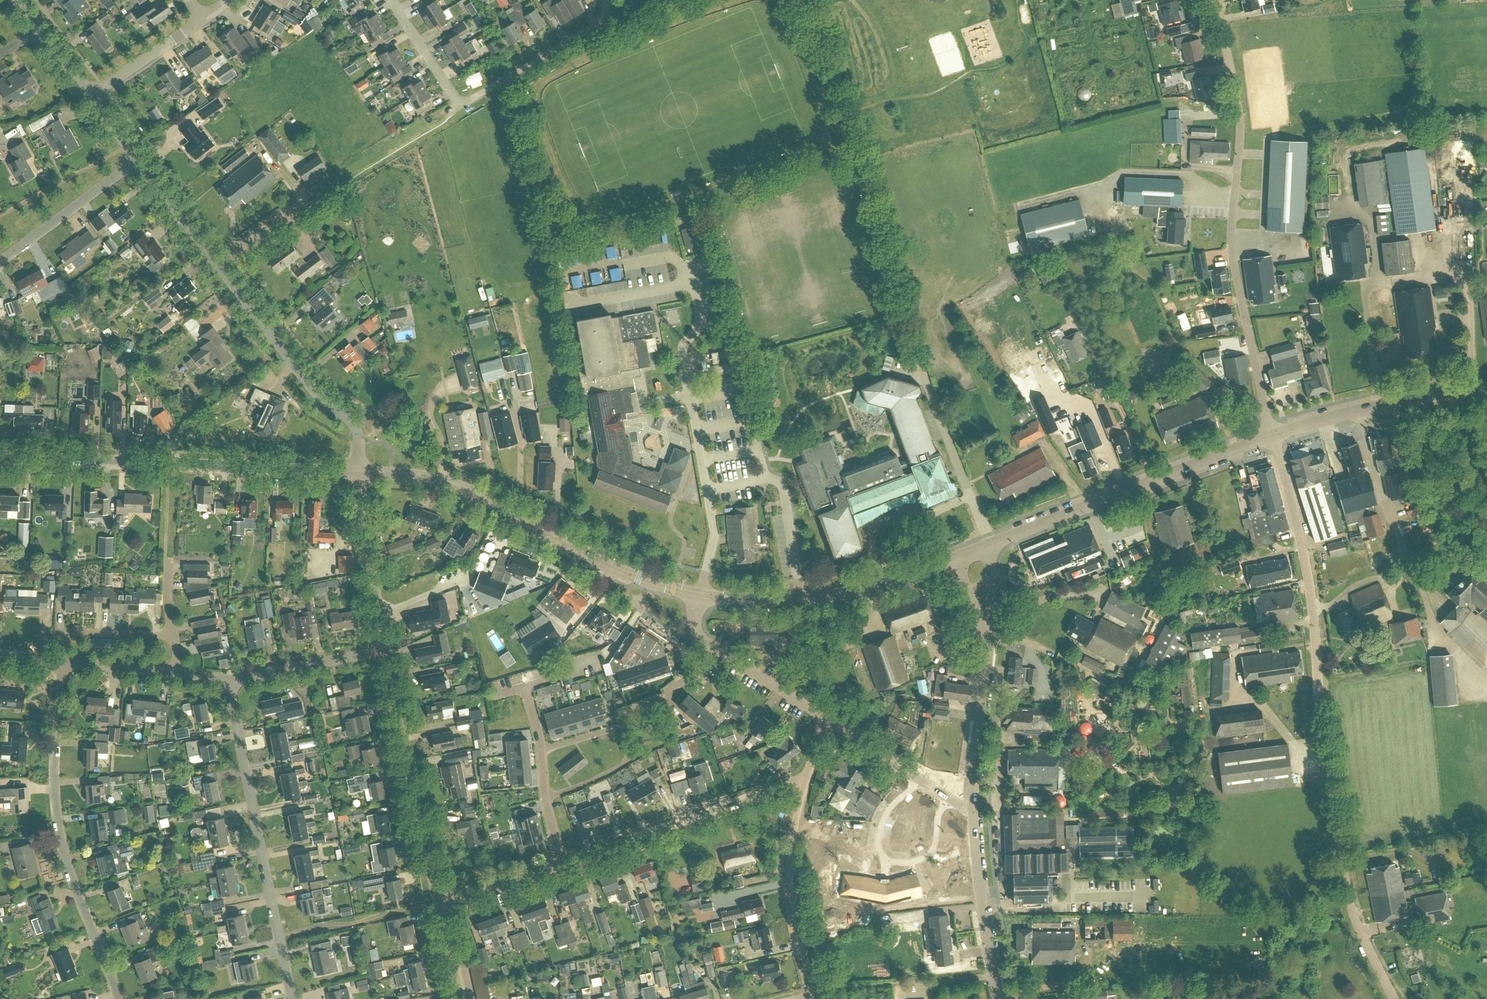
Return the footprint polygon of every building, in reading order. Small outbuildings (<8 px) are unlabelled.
[(64,14),(71,24),(82,16),(80,12),(89,5),(86,0),(57,0),(66,12),(64,14)] [(108,8),(114,3),(112,0),(101,0),(108,8)] [(150,18),(155,25),(173,13),(165,0),(151,9),(148,4),(135,13),(142,24),(150,18)] [(354,13),(365,7),(361,0),(346,0),(354,13)] [(443,11),(437,0),(425,0),(423,1),(427,9),(421,13),(426,21),(443,11)] [(561,24),(573,17),(563,0),(557,3),(555,0),(549,0),(542,4),(549,16),(555,13),(561,24)] [(573,17),(584,11),(578,0),(563,0),(573,17)] [(1120,3),(1123,16),(1137,13),(1134,1),(1137,0),(1119,0),(1120,3)] [(1244,11),(1259,7),(1257,0),(1241,0),(1244,11)] [(518,1),(511,5),(514,10),(521,21),(526,18),(534,31),(545,25),(535,9),(530,13),(527,10),(518,1)] [(1157,5),(1161,19),(1166,17),(1168,23),(1180,20),(1175,1),(1157,5)] [(305,2),(302,7),(307,10),(310,6),(305,2)] [(1275,10),(1273,3),(1263,6),(1265,13),(1275,10)] [(258,14),(283,30),(286,26),(278,20),(281,15),(266,6),(264,8),(262,7),(258,14)] [(475,7),(470,10),(473,15),(478,12),(475,7)] [(296,9),(292,15),(300,20),(301,20),(305,14),(296,9)] [(356,18),(351,21),(359,35),(364,32),(365,32),(382,22),(377,14),(371,18),(366,10),(355,17),(356,18)] [(514,22),(504,28),(509,36),(505,38),(510,46),(524,37),(516,24),(521,21),(514,10),(509,13),(514,22)] [(107,11),(99,17),(103,22),(111,16),(107,11)] [(300,20),(292,15),(286,11),(282,18),(296,26),(300,20)] [(437,25),(441,33),(452,26),(443,11),(426,21),(430,29),(437,25)] [(125,17),(131,24),(135,21),(129,14),(125,17)] [(272,29),(281,34),(283,30),(258,14),(254,20),(256,22),(254,24),(269,34),(272,29)] [(316,16),(308,21),(314,31),(315,31),(322,27),(316,16)] [(1195,17),(1184,20),(1187,30),(1198,27),(1195,17)] [(88,37),(95,46),(94,47),(99,54),(111,45),(107,38),(102,32),(104,30),(97,22),(87,30),(91,35),(88,37)] [(382,22),(365,32),(374,48),(385,42),(380,34),(387,30),(382,22)] [(443,46),(448,54),(465,44),(460,36),(469,30),(464,23),(445,35),(449,42),(443,46)] [(1179,25),(1166,29),(1168,36),(1181,33),(1179,25)] [(1147,27),(1149,40),(1156,38),(1154,26),(1147,27)] [(228,47),(234,55),(244,49),(247,54),(252,51),(252,52),(259,47),(249,32),(241,37),(235,27),(225,34),(226,34),(220,38),(227,48),(228,47)] [(323,41),(333,35),(330,30),(320,36),(323,41)] [(1188,41),(1186,35),(1174,38),(1177,49),(1182,47),(1186,63),(1203,58),(1200,46),(1201,46),(1199,38),(1188,41)] [(279,38),(276,43),(281,46),(284,41),(279,38)] [(459,59),(464,66),(479,57),(476,52),(477,51),(471,41),(465,44),(448,54),(453,63),(459,59)] [(376,51),(385,67),(403,56),(398,48),(391,52),(387,44),(376,51)] [(199,51),(187,59),(197,74),(211,65),(213,69),(216,67),(226,82),(237,75),(228,62),(221,66),(218,61),(208,46),(199,51)] [(385,67),(394,82),(405,76),(401,68),(407,64),(403,56),(385,67)] [(2,74),(9,70),(5,64),(0,67),(0,71),(2,74)] [(351,65),(346,68),(350,74),(355,71),(351,65)] [(164,82),(157,87),(162,94),(169,90),(171,94),(170,95),(172,97),(178,98),(178,96),(181,94),(183,97),(198,87),(191,76),(181,82),(172,69),(161,77),(164,82)] [(1192,79),(1198,101),(1212,97),(1210,89),(1211,89),(1208,75),(1200,77),(1198,70),(1184,74),(1186,81),(1192,79)] [(0,81),(0,88),(9,103),(20,97),(23,101),(36,94),(31,86),(36,82),(29,71),(19,77),(17,74),(6,81),(4,78),(0,81)] [(1163,77),(1171,76),(1170,71),(1158,73),(1160,84),(1164,83),(1163,77)] [(400,83),(409,99),(426,89),(422,80),(415,84),(411,77),(400,83)] [(409,99),(418,115),(429,108),(425,101),(431,97),(426,89),(409,99)] [(198,94),(203,103),(207,101),(201,92),(198,94)] [(218,98),(198,111),(203,119),(223,106),(218,98)] [(158,112),(155,108),(149,113),(154,121),(160,117),(157,113),(158,112)] [(1164,118),(1166,142),(1182,141),(1181,109),(1169,110),(1169,118),(1164,118)] [(54,150),(58,148),(62,155),(78,146),(72,134),(69,136),(60,120),(43,129),(54,150)] [(189,153),(192,157),(194,157),(196,159),(197,158),(200,159),(203,156),(204,154),(215,145),(204,130),(201,132),(194,123),(182,132),(189,141),(185,145),(189,151),(189,153)] [(1199,133),(1199,135),(1217,135),(1217,128),(1193,127),(1193,132),(1199,133)] [(291,155),(269,128),(259,136),(280,164),(291,155)] [(1270,140),(1266,230),(1302,232),(1307,142),(1270,140)] [(1199,141),(1198,163),(1212,164),(1212,158),(1228,159),(1229,142),(1199,141)] [(11,150),(17,160),(10,164),(21,184),(35,176),(25,159),(32,156),(24,143),(11,150)] [(1423,147),(1387,152),(1392,184),(1399,233),(1435,228),(1428,179),(1423,147)] [(222,166),(227,172),(249,154),(245,148),(222,166)] [(230,177),(224,181),(225,183),(218,189),(231,206),(242,198),(246,203),(277,179),(258,154),(230,176),(230,177)] [(309,181),(329,169),(322,157),(301,169),(309,181)] [(1353,164),(1359,206),(1389,202),(1383,159),(1353,164)] [(1123,204),(1180,207),(1182,180),(1125,177),(1123,204)] [(1329,207),(1328,195),(1315,196),(1316,209),(1329,207)] [(1020,214),(1029,250),(1089,236),(1080,200),(1020,214)] [(112,214),(107,208),(91,221),(98,231),(106,225),(109,228),(117,221),(120,225),(121,224),(123,224),(125,222),(126,220),(134,214),(131,210),(129,209),(125,204),(112,214)] [(1143,206),(1142,216),(1157,217),(1157,206),(1143,206)] [(1158,206),(1157,226),(1168,226),(1168,242),(1183,243),(1184,226),(1185,226),(1186,219),(1183,219),(1183,212),(1178,211),(1178,207),(1158,206)] [(1387,214),(1376,215),(1377,235),(1389,234),(1387,214)] [(1370,255),(1369,248),(1365,248),(1362,223),(1329,227),(1336,280),(1365,276),(1363,263),(1367,263),(1366,256),(1370,255)] [(701,232),(697,233),(696,227),(682,230),(687,249),(690,248),(692,253),(706,249),(701,232)] [(79,235),(66,245),(68,248),(59,255),(64,262),(66,263),(71,259),(77,268),(87,261),(82,255),(98,243),(89,231),(81,237),(79,235)] [(132,243),(143,257),(148,254),(154,262),(148,266),(152,271),(155,271),(162,266),(163,263),(160,259),(165,255),(161,250),(162,249),(156,241),(152,243),(145,234),(132,243)] [(1385,273),(1389,274),(1410,272),(1406,240),(1381,243),(1385,273)] [(268,259),(278,273),(294,261),(300,268),(295,272),(302,281),(325,263),(318,254),(306,263),(290,242),(268,259)] [(119,252),(123,257),(132,250),(128,245),(119,252)] [(320,253),(332,267),(339,262),(327,247),(320,253)] [(1207,271),(1205,259),(1204,253),(1194,254),(1195,260),(1197,273),(1200,272),(1201,278),(1210,276),(1213,294),(1229,291),(1225,268),(1207,271)] [(1248,300),(1252,300),(1253,304),(1274,301),(1273,294),(1275,293),(1274,285),(1275,285),(1271,255),(1243,259),(1248,300)] [(1050,266),(1038,272),(1044,284),(1056,278),(1050,266)] [(41,269),(29,275),(42,301),(43,300),(44,302),(69,289),(69,288),(62,276),(48,283),(41,269)] [(1287,284),(1285,274),(1278,275),(1279,285),(1287,284)] [(29,275),(18,281),(25,296),(32,293),(37,303),(42,301),(29,275)] [(174,305),(179,312),(189,304),(184,297),(196,287),(195,286),(195,284),(194,282),(192,281),(188,277),(174,287),(175,287),(168,292),(176,303),(174,305)] [(495,298),(491,286),(484,287),(486,295),(488,300),(495,298)] [(156,287),(141,298),(148,307),(162,296),(156,287)] [(1429,287),(1395,292),(1401,334),(1403,334),(1405,345),(1407,344),(1409,358),(1434,354),(1432,341),(1434,340),(1432,328),(1435,327),(1429,287)] [(330,324),(333,325),(333,321),(340,315),(329,303),(333,300),(323,288),(309,300),(319,312),(313,318),(323,330),(330,324)] [(1449,291),(1451,305),(1459,303),(1458,301),(1461,301),(1459,289),(1449,291)] [(369,291),(362,298),(369,306),(377,299),(369,291)] [(17,299),(11,301),(16,315),(22,312),(17,299)] [(11,301),(5,303),(10,317),(16,315),(11,301)] [(1212,319),(1214,325),(1221,323),(1221,322),(1232,319),(1229,306),(1210,311),(1202,313),(1204,321),(1212,319)] [(388,309),(389,312),(388,312),(391,324),(408,320),(405,308),(394,310),(394,308),(388,309)] [(579,328),(571,329),(572,336),(581,382),(583,395),(589,394),(635,385),(633,375),(637,374),(640,374),(639,368),(644,367),(651,366),(648,351),(645,333),(657,331),(653,310),(611,317),(610,314),(577,320),(579,328)] [(467,319),(470,329),(488,325),(485,314),(467,319)] [(1306,315),(1306,325),(1320,323),(1319,314),(1306,315)] [(370,317),(359,326),(366,336),(377,327),(370,317)] [(1193,331),(1195,340),(1214,336),(1212,327),(1193,331)] [(213,328),(203,336),(208,342),(202,347),(204,349),(193,357),(200,365),(210,357),(217,367),(230,358),(218,343),(222,340),(213,328)] [(1061,345),(1070,363),(1086,356),(1078,339),(1081,338),(1078,331),(1064,337),(1059,328),(1049,332),(1056,347),(1061,345)] [(369,352),(370,351),(373,354),(379,350),(369,337),(362,342),(369,352)] [(125,347),(133,350),(135,343),(128,340),(125,347)] [(350,344),(340,352),(346,360),(342,363),(348,370),(361,359),(363,362),(370,357),(358,342),(353,347),(350,344)] [(1276,368),(1268,370),(1273,387),(1287,383),(1286,380),(1302,376),(1296,355),(1293,343),(1271,350),(1276,368)] [(105,345),(104,359),(113,359),(113,346),(105,345)] [(517,374),(519,391),(532,388),(528,372),(531,372),(526,351),(511,354),(502,356),(506,372),(514,369),(516,374),(517,374)] [(1203,354),(1205,365),(1221,362),(1218,351),(1203,354)] [(1313,379),(1308,380),(1307,378),(1303,379),(1308,397),(1329,391),(1321,363),(1317,364),(1313,351),(1305,353),(1313,379)] [(719,363),(718,352),(711,353),(713,364),(719,363)] [(1226,359),(1230,384),(1249,381),(1244,355),(1226,359)] [(28,371),(44,371),(45,357),(29,356),(28,371)] [(466,389),(478,385),(470,356),(458,359),(466,389)] [(479,363),(483,382),(505,376),(500,358),(479,363)] [(699,368),(700,375),(701,378),(740,371),(738,361),(699,368)] [(1184,374),(1203,392),(1212,383),(1193,364),(1184,374)] [(818,514),(834,557),(856,556),(862,546),(857,527),(885,508),(900,501),(917,497),(921,507),(925,509),(958,494),(955,482),(950,480),(941,456),(942,454),(933,442),(917,398),(922,391),(920,385),(888,376),(857,391),(853,405),(860,410),(880,416),(887,408),(889,408),(908,459),(899,462),(897,455),(894,453),(890,455),(889,453),(852,467),(853,469),(845,472),(842,464),(844,463),(837,444),(835,445),(832,438),(829,437),(801,447),(800,450),(803,460),(796,463),(795,465),(800,479),(798,479),(805,498),(807,497),(813,513),(816,515),(818,514)] [(651,382),(653,392),(668,389),(666,379),(651,382)] [(87,400),(100,400),(100,385),(88,385),(87,400)] [(635,385),(589,394),(599,450),(597,455),(596,460),(597,465),(600,470),(594,485),(665,511),(670,498),(672,493),(673,489),(675,490),(689,453),(675,448),(669,464),(663,461),(659,472),(654,470),(653,471),(638,466),(638,467),(632,465),(632,463),(631,463),(633,458),(629,437),(626,438),(623,420),(627,419),(627,417),(626,414),(634,412),(631,393),(636,392),(635,385)] [(250,401),(262,406),(262,404),(267,406),(259,424),(256,432),(259,433),(260,435),(263,436),(265,436),(268,438),(271,430),(275,432),(285,410),(281,409),(284,401),(256,388),(250,401)] [(1155,420),(1165,442),(1178,437),(1179,442),(1218,426),(1205,394),(1158,413),(1160,418),(1155,420)] [(1160,401),(1162,408),(1176,402),(1173,396),(1160,401)] [(122,418),(122,401),(107,400),(106,416),(108,416),(107,431),(109,431),(110,432),(113,432),(114,431),(120,431),(121,418),(122,418)] [(17,430),(25,430),(24,404),(6,404),(5,421),(15,421),(15,424),(15,429),(17,430)] [(24,404),(25,430),(27,429),(27,428),(43,428),(44,415),(34,414),(34,405),(24,404)] [(75,429),(76,431),(80,431),(81,430),(88,430),(89,413),(95,413),(95,405),(77,404),(77,412),(74,412),(74,429),(75,429)] [(141,434),(144,434),(145,432),(147,433),(147,416),(148,405),(132,405),(131,415),(135,416),(134,432),(140,432),(141,434)] [(1013,415),(1017,419),(1027,410),(1023,406),(1013,415)] [(453,459),(459,458),(460,462),(480,458),(478,450),(481,450),(479,440),(480,440),(473,408),(444,413),(453,459)] [(1106,408),(1098,411),(1101,418),(1109,416),(1106,408)] [(492,438),(487,411),(479,413),(484,440),(492,438)] [(163,412),(155,417),(157,422),(159,420),(166,431),(174,426),(168,415),(165,416),(163,412)] [(491,417),(499,448),(518,443),(510,412),(491,417)] [(521,416),(523,430),(525,429),(527,441),(541,439),(536,413),(521,416)] [(1049,415),(1040,419),(1043,426),(1053,422),(1049,415)] [(558,417),(559,431),(568,430),(568,417),(558,417)] [(1013,435),(1019,447),(1045,434),(1037,419),(1027,424),(1029,427),(1013,435)] [(1082,441),(1068,447),(1073,458),(1076,457),(1084,477),(1085,476),(1087,477),(1090,476),(1090,474),(1097,472),(1093,464),(1095,464),(1088,448),(1101,443),(1091,419),(1076,426),(1082,441)] [(1341,446),(1356,442),(1352,428),(1337,433),(1341,446)] [(1113,439),(1121,460),(1133,455),(1125,434),(1113,439)] [(1380,436),(1368,439),(1372,453),(1375,453),(1376,459),(1375,459),(1378,470),(1379,470),(1391,467),(1389,457),(1392,456),(1391,449),(1388,436),(1380,438),(1380,436)] [(1374,504),(1378,503),(1368,472),(1366,473),(1356,442),(1341,446),(1345,460),(1344,460),(1347,470),(1348,469),(1350,477),(1334,482),(1343,513),(1374,504)] [(988,475),(1000,499),(1013,492),(1016,498),(1056,477),(1041,447),(988,475)] [(547,449),(540,449),(540,462),(538,488),(551,489),(552,481),(553,481),(554,462),(547,462),(547,449)] [(1297,485),(1314,541),(1344,531),(1328,479),(1324,468),(1328,467),(1325,453),(1325,452),(1312,456),(1311,454),(1290,459),(1297,485)] [(1254,492),(1246,494),(1251,511),(1247,512),(1254,538),(1250,539),(1252,548),(1277,541),(1275,532),(1287,529),(1289,529),(1272,466),(1255,470),(1255,471),(1249,473),(1254,492)] [(1391,467),(1379,470),(1379,474),(1383,476),(1388,497),(1409,492),(1404,470),(1392,473),(1391,467)] [(198,510),(207,511),(208,502),(213,503),(213,494),(211,494),(211,486),(205,485),(204,484),(201,484),(200,485),(196,485),(196,493),(198,493),(198,502),(198,510)] [(85,517),(96,517),(96,516),(102,517),(103,513),(108,514),(109,502),(108,502),(108,499),(96,498),(97,492),(95,491),(93,490),(90,490),(88,491),(86,491),(85,510),(86,510),(85,517)] [(118,514),(128,514),(128,511),(151,511),(152,496),(142,496),(142,494),(126,494),(126,500),(118,500),(118,514)] [(23,510),(23,518),(30,519),(30,502),(24,501),(24,502),(20,502),(20,496),(0,495),(0,510),(19,510),(23,510)] [(46,495),(45,508),(59,509),(58,518),(66,519),(66,507),(63,507),(64,496),(46,495)] [(243,511),(243,517),(245,517),(245,522),(241,522),(241,531),(244,531),(245,528),(255,528),(256,517),(257,500),(255,500),(254,499),(251,499),(250,500),(244,500),(244,505),(243,505),(242,511),(243,511)] [(274,511),(273,520),(280,521),(280,512),(292,513),(293,501),(277,500),(276,511),(274,511)] [(215,501),(215,513),(227,513),(227,502),(215,501)] [(321,541),(335,542),(335,533),(318,533),(319,518),(320,518),(321,501),(309,501),(308,509),(309,509),(309,517),(310,517),(309,532),(308,532),(308,542),(321,542),(321,541)] [(406,520),(434,529),(439,515),(422,509),(423,507),(411,503),(406,520)] [(1374,504),(1343,513),(1346,524),(1358,520),(1359,524),(1365,523),(1369,536),(1382,532),(1377,513),(1374,513),(1372,505),(1374,504)] [(1194,543),(1183,505),(1153,513),(1163,551),(1194,543)] [(737,556),(737,562),(755,561),(754,551),(756,551),(756,543),(757,543),(754,506),(735,507),(736,514),(727,515),(730,557),(737,556)] [(377,516),(373,520),(378,525),(383,521),(377,516)] [(29,523),(21,523),(20,546),(28,546),(29,523)] [(1051,571),(1051,573),(1063,568),(1064,570),(1064,571),(1068,579),(1105,564),(1089,524),(1063,535),(1065,541),(1055,545),(1051,537),(1023,549),(1027,557),(1029,556),(1037,577),(1051,571)] [(268,541),(276,541),(277,527),(268,527),(268,541)] [(450,537),(445,545),(442,550),(452,557),(457,550),(463,554),(467,548),(470,550),(479,535),(467,528),(458,542),(450,537)] [(425,541),(429,549),(443,543),(439,535),(425,541)] [(1442,539),(1453,551),(1458,547),(1447,535),(1442,539)] [(411,536),(386,545),(390,555),(414,546),(411,536)] [(99,557),(114,558),(115,537),(100,537),(99,557)] [(1327,545),(1330,557),(1346,553),(1343,541),(1327,545)] [(1129,548),(1134,559),(1149,553),(1144,542),(1129,548)] [(1118,553),(1122,561),(1131,557),(1128,549),(1118,553)] [(479,574),(474,588),(502,599),(503,598),(504,593),(512,574),(515,575),(515,574),(523,577),(524,575),(533,578),(540,562),(528,558),(529,556),(513,550),(511,557),(501,553),(491,579),(479,574)] [(352,555),(340,555),(341,572),(353,571),(352,555)] [(1218,564),(1222,575),(1240,569),(1236,558),(1218,564)] [(1274,560),(1263,562),(1263,563),(1257,564),(1257,563),(1245,565),(1249,587),(1267,584),(1267,582),(1275,581),(1275,579),(1290,576),(1287,558),(1274,561),(1274,560)] [(189,570),(188,582),(207,583),(210,582),(212,582),(212,578),(207,578),(208,571),(210,571),(211,564),(184,563),(184,570),(189,570)] [(1458,604),(1460,602),(1465,606),(1471,599),(1482,609),(1479,612),(1486,620),(1486,608),(1485,606),(1486,604),(1486,586),(1470,570),(1447,594),(1458,604)] [(544,597),(539,604),(565,625),(576,612),(578,614),(588,602),(574,591),(574,590),(566,584),(568,582),(561,577),(556,582),(549,590),(550,591),(544,597)] [(55,592),(56,580),(53,580),(47,580),(46,592),(55,592)] [(329,591),(328,581),(314,584),(315,593),(329,591)] [(189,588),(193,604),(215,599),(214,595),(210,596),(209,589),(212,588),(210,582),(207,583),(188,582),(184,582),(184,588),(189,588)] [(236,587),(241,591),(244,586),(239,583),(236,587)] [(1354,618),(1351,609),(1338,614),(1346,635),(1359,630),(1355,621),(1359,620),(1362,628),(1392,617),(1379,584),(1350,595),(1358,616),(1354,618)] [(74,609),(80,609),(81,591),(69,590),(69,586),(58,586),(58,599),(66,600),(65,612),(74,612),(74,609)] [(95,601),(102,601),(103,588),(92,587),(92,591),(81,591),(80,609),(94,610),(95,601)] [(504,593),(503,598),(506,599),(510,601),(529,593),(526,587),(507,595),(504,593)] [(110,611),(124,611),(125,593),(114,592),(114,588),(103,588),(102,601),(110,601),(110,611)] [(124,611),(139,612),(139,610),(142,610),(147,605),(147,603),(154,603),(155,588),(148,588),(148,590),(137,589),(137,593),(134,593),(134,589),(125,589),(125,593),(124,611)] [(1272,592),(1258,594),(1263,624),(1296,619),(1291,590),(1272,593),(1272,592)] [(1085,647),(1122,666),(1137,637),(1140,639),(1147,625),(1138,620),(1144,608),(1112,592),(1102,610),(1127,623),(1123,630),(1100,618),(1097,625),(1075,614),(1065,634),(1077,639),(1076,641),(1086,646),(1085,647)] [(4,605),(16,606),(16,612),(39,613),(40,608),(48,608),(48,595),(38,594),(38,597),(17,596),(17,593),(5,593),(4,605)] [(256,598),(260,619),(273,617),(269,594),(261,596),(261,597),(256,598)] [(316,610),(313,595),(306,597),(308,611),(316,610)] [(883,608),(891,633),(933,619),(926,596),(913,601),(912,598),(883,608)] [(416,615),(409,616),(410,622),(409,623),(410,628),(411,628),(412,631),(424,629),(425,631),(430,628),(435,627),(434,624),(449,621),(445,599),(432,601),(433,609),(421,612),(416,613),(416,615)] [(1484,667),(1486,664),(1486,624),(1477,614),(1475,615),(1465,606),(1460,602),(1458,604),(1440,623),(1447,629),(1445,631),(1484,667)] [(233,603),(228,608),(234,613),(239,608),(233,603)] [(1207,609),(1209,615),(1218,610),(1216,605),(1207,609)] [(1180,611),(1180,625),(1186,625),(1185,615),(1193,613),(1192,608),(1180,611)] [(598,630),(606,635),(610,628),(616,619),(608,614),(601,610),(597,616),(596,615),(593,619),(589,626),(597,632),(598,630)] [(339,614),(338,611),(330,613),(333,629),(354,625),(352,611),(339,614)] [(297,636),(297,639),(311,636),(308,622),(310,621),(309,615),(295,618),(294,612),(283,614),(286,629),(288,629),(289,636),(292,637),(297,636)] [(197,628),(200,639),(221,635),(223,635),(222,630),(217,631),(216,624),(219,624),(217,617),(191,622),(192,629),(197,628)] [(1389,623),(1394,645),(1421,638),(1416,617),(1389,623)] [(454,626),(456,631),(470,625),(468,620),(454,626)] [(550,620),(522,638),(533,654),(560,637),(550,620)] [(1256,624),(1239,627),(1238,621),(1219,624),(1219,622),(1190,627),(1192,643),(1257,631),(1256,624)] [(265,636),(263,624),(247,626),(250,649),(264,647),(262,636),(265,636)] [(769,645),(769,655),(775,655),(775,644),(780,644),(780,624),(743,624),(743,645),(769,645)] [(915,630),(917,638),(927,634),(924,627),(915,630)] [(1179,627),(1175,633),(1181,637),(1185,630),(1179,627)] [(616,672),(623,691),(622,687),(670,671),(672,675),(666,655),(665,656),(663,649),(664,647),(658,643),(659,641),(647,633),(646,631),(643,628),(641,629),(638,633),(632,629),(627,637),(626,636),(609,663),(612,674),(616,672)] [(615,629),(609,637),(615,641),(617,640),(621,633),(615,629)] [(415,649),(418,663),(432,660),(432,656),(448,652),(445,633),(434,635),(437,647),(430,648),(430,646),(415,649)] [(201,645),(203,657),(222,653),(220,642),(222,641),(221,635),(200,639),(195,640),(196,646),(201,645)] [(862,645),(878,690),(908,680),(892,635),(862,645)] [(1269,643),(1259,644),(1260,651),(1278,648),(1277,643),(1269,644),(1269,643)] [(1278,653),(1277,651),(1240,657),(1245,687),(1290,681),(1290,675),(1302,673),(1299,652),(1287,654),(1286,651),(1278,653)] [(920,656),(924,667),(935,664),(931,652),(920,656)] [(1212,653),(1211,699),(1209,699),(1209,706),(1220,706),(1220,700),(1227,700),(1229,653),(1212,653)] [(1430,655),(1434,706),(1454,704),(1450,654),(1430,655)] [(1021,667),(1022,658),(1010,657),(1007,683),(1023,684),(1025,668),(1021,667)] [(1084,657),(1081,663),(1102,674),(1105,667),(1084,657)] [(505,664),(507,667),(516,661),(513,658),(505,664)] [(457,663),(446,665),(447,672),(458,670),(457,663)] [(555,677),(562,675),(558,663),(551,665),(555,677)] [(1171,685),(1171,702),(1173,702),(1174,718),(1191,716),(1190,701),(1191,701),(1191,679),(1192,679),(1190,666),(1181,667),(1183,682),(1171,685)] [(1027,684),(1034,684),(1036,668),(1029,667),(1027,684)] [(420,676),(423,689),(432,687),(433,691),(447,689),(444,673),(435,675),(435,673),(420,676)] [(944,697),(967,700),(969,685),(946,682),(947,675),(937,673),(934,695),(944,697)] [(566,684),(571,683),(573,682),(570,674),(564,676),(566,684)] [(927,692),(925,678),(916,680),(918,694),(927,692)] [(361,692),(359,679),(343,683),(345,694),(335,697),(338,708),(352,705),(349,695),(361,692)] [(1085,689),(1103,698),(1108,689),(1090,680),(1085,689)] [(578,681),(573,682),(571,683),(573,689),(580,687),(578,681)] [(559,690),(557,683),(551,684),(553,692),(559,690)] [(553,692),(551,684),(545,686),(547,694),(553,692)] [(454,687),(456,694),(464,692),(462,685),(454,687)] [(0,705),(24,708),(25,692),(2,689),(1,695),(0,694),(0,707),(0,705)] [(613,701),(611,694),(605,695),(607,703),(613,701)] [(679,705),(709,731),(716,722),(718,724),(727,714),(740,720),(746,709),(727,700),(725,705),(713,695),(703,708),(688,695),(679,705)] [(281,696),(262,701),(265,713),(278,710),(280,718),(304,713),(302,701),(283,706),(281,696)] [(97,722),(113,724),(114,708),(106,707),(107,699),(89,697),(88,709),(88,713),(98,714),(97,722)] [(137,714),(146,715),(148,700),(134,699),(133,703),(128,703),(126,704),(126,711),(125,722),(136,723),(137,714)] [(426,706),(429,718),(443,715),(443,718),(452,716),(451,710),(454,709),(452,699),(432,703),(433,705),(426,706)] [(605,719),(599,699),(585,703),(591,723),(605,719)] [(148,700),(146,715),(156,716),(155,725),(154,731),(165,732),(165,726),(167,715),(161,715),(162,702),(148,700)] [(934,707),(948,709),(949,702),(935,701),(934,707)] [(184,704),(185,711),(195,709),(197,720),(209,718),(206,702),(195,704),(194,702),(184,704)] [(317,713),(325,711),(323,702),(315,704),(317,713)] [(591,723),(585,703),(572,707),(578,727),(591,723)] [(1020,731),(1021,740),(1056,738),(1055,730),(1051,730),(1053,710),(1005,706),(1003,721),(1008,722),(1007,730),(1020,731)] [(1441,714),(1459,713),(1459,706),(1441,706),(1441,714)] [(578,727),(572,707),(559,711),(565,731),(578,727)] [(346,727),(348,734),(358,732),(370,730),(367,714),(356,716),(354,708),(342,711),(345,727),(346,727)] [(482,720),(481,709),(469,712),(470,715),(456,717),(458,725),(471,722),(482,720)] [(565,731),(559,711),(545,715),(551,735),(565,731)] [(967,713),(948,715),(950,730),(956,729),(955,725),(966,724),(966,729),(969,729),(967,713)] [(767,730),(772,723),(762,716),(751,732),(761,739),(767,730)] [(897,742),(912,750),(915,743),(913,742),(916,737),(918,738),(921,732),(906,724),(906,725),(889,716),(882,730),(896,737),(897,742)] [(920,716),(918,729),(926,730),(928,718),(920,716)] [(1222,716),(1213,717),(1216,737),(1225,736),(1222,716)] [(482,720),(471,722),(474,739),(486,737),(482,720)] [(271,734),(273,747),(297,742),(297,740),(288,742),(287,734),(295,732),(293,722),(281,724),(282,732),(271,734)] [(8,736),(13,736),(13,745),(3,745),(2,758),(12,759),(26,760),(28,737),(21,736),(21,730),(21,725),(9,724),(9,729),(8,736)] [(683,733),(685,738),(695,733),(691,724),(681,728),(679,724),(674,726),(679,735),(683,733)] [(190,736),(188,726),(174,729),(176,738),(190,736)] [(718,732),(722,744),(736,739),(732,727),(718,732)] [(111,729),(110,743),(120,744),(121,730),(111,729)] [(333,739),(331,731),(324,733),(326,741),(333,739)] [(452,731),(432,735),(435,750),(463,744),(462,736),(454,737),(452,731)] [(123,733),(121,746),(131,747),(133,734),(123,733)] [(720,743),(717,733),(710,735),(713,745),(720,743)] [(778,748),(767,756),(776,768),(788,759),(787,759),(799,750),(791,739),(788,740),(785,736),(775,744),(778,748)] [(190,756),(203,754),(204,760),(217,758),(214,743),(203,745),(202,739),(187,742),(190,756)] [(319,744),(318,739),(299,743),(300,748),(319,744)] [(507,741),(508,755),(529,753),(527,739),(507,741)] [(86,748),(85,766),(97,766),(98,752),(108,753),(108,742),(95,741),(95,748),(86,748)] [(273,747),(275,759),(291,756),(289,746),(298,744),(297,742),(273,747)] [(347,745),(349,758),(358,756),(355,743),(347,745)] [(367,743),(356,745),(358,755),(363,754),(366,766),(378,763),(374,747),(368,748),(367,743)] [(1218,752),(1223,793),(1293,784),(1287,744),(1218,752)] [(677,745),(668,748),(670,755),(680,753),(677,745)] [(570,747),(560,752),(568,766),(574,762),(572,758),(575,756),(570,747)] [(470,749),(466,749),(467,751),(453,753),(455,761),(465,759),(465,764),(472,763),(470,749)] [(1058,749),(1015,749),(1015,750),(1008,750),(1008,774),(1018,775),(1018,777),(1024,777),(1024,778),(1058,778),(1058,749)] [(292,753),(294,760),(306,757),(304,751),(292,753)] [(508,755),(509,769),(530,767),(529,753),(508,755)] [(572,778),(593,761),(587,753),(566,770),(572,778)] [(932,766),(961,772),(962,763),(934,758),(932,766)] [(305,762),(307,773),(314,772),(312,760),(305,762)] [(840,784),(829,803),(842,811),(846,805),(868,819),(880,798),(875,795),(865,788),(863,792),(860,796),(855,793),(857,789),(854,787),(859,779),(858,779),(862,772),(849,765),(848,767),(843,764),(838,761),(831,771),(842,777),(838,783),(840,784)] [(690,779),(672,784),(676,796),(685,793),(684,788),(692,786),(694,792),(705,789),(703,782),(712,779),(707,762),(695,766),(698,775),(690,778),(690,779)] [(451,786),(453,798),(467,795),(465,783),(461,763),(456,764),(441,767),(442,774),(443,774),(446,787),(451,786)] [(530,767),(509,769),(511,783),(532,781),(530,767)] [(281,774),(283,787),(307,782),(307,780),(298,782),(297,774),(305,773),(304,768),(295,770),(295,771),(281,774)] [(655,769),(650,772),(653,779),(659,776),(655,769)] [(197,791),(206,789),(208,801),(220,798),(217,780),(209,782),(208,774),(194,777),(197,791)] [(371,787),(374,799),(385,797),(382,780),(370,783),(368,774),(354,777),(357,790),(371,787)] [(88,802),(101,801),(100,794),(112,793),(111,789),(110,781),(110,777),(109,775),(98,776),(99,784),(87,785),(87,786),(85,787),(86,794),(88,794),(88,802)] [(650,778),(639,784),(650,803),(661,797),(650,778)] [(470,789),(478,787),(477,780),(468,782),(470,789)] [(283,787),(286,799),(301,796),(299,786),(308,785),(307,782),(283,787)] [(928,795),(932,788),(922,782),(917,788),(928,795)] [(639,784),(628,790),(639,809),(650,803),(639,784)] [(618,789),(622,796),(627,793),(624,786),(618,789)] [(0,790),(0,802),(12,801),(12,812),(27,811),(26,794),(28,794),(28,787),(11,788),(11,789),(0,790)] [(304,796),(305,803),(319,800),(317,793),(304,796)] [(603,795),(605,803),(611,800),(609,793),(603,795)] [(1021,796),(1021,806),(1048,806),(1049,796),(1021,796)] [(610,822),(603,802),(591,806),(598,826),(610,822)] [(481,810),(480,804),(465,807),(466,813),(481,810)] [(145,814),(154,813),(153,805),(144,806),(145,814)] [(160,806),(161,817),(172,816),(171,809),(168,809),(168,805),(160,806)] [(575,805),(569,807),(571,815),(577,813),(575,805)] [(598,826),(591,806),(579,810),(586,830),(598,826)] [(212,807),(213,815),(222,815),(221,807),(212,807)] [(520,832),(540,826),(537,814),(526,817),(523,807),(514,810),(520,832)] [(347,813),(341,814),(341,816),(339,817),(339,821),(350,819),(350,817),(364,815),(363,808),(348,810),(349,814),(347,814),(347,813)] [(91,820),(93,838),(107,836),(107,835),(116,834),(115,823),(126,821),(124,810),(120,810),(120,809),(109,811),(110,817),(91,820)] [(193,818),(207,815),(206,809),(192,812),(193,818)] [(289,815),(291,828),(316,823),(315,821),(306,823),(305,815),(314,813),(313,809),(303,811),(304,812),(289,815)] [(1013,872),(1013,902),(1048,901),(1047,886),(1058,886),(1058,871),(1067,871),(1067,855),(1079,855),(1079,857),(1132,857),(1132,828),(1079,829),(1079,838),(1063,838),(1062,810),(1048,811),(1048,809),(1016,809),(1015,813),(1004,814),(1005,848),(1006,872),(1013,872)] [(369,824),(362,825),(364,835),(390,830),(387,814),(377,816),(376,814),(367,815),(369,824)] [(192,837),(204,835),(227,830),(224,817),(208,820),(209,828),(203,829),(199,827),(193,828),(191,831),(192,837)] [(160,820),(161,827),(169,826),(168,818),(160,820)] [(464,822),(457,823),(458,833),(466,831),(469,846),(482,843),(477,819),(464,821),(464,822)] [(899,827),(901,839),(932,832),(930,821),(899,827)] [(291,828),(294,840),(309,837),(307,827),(316,825),(316,823),(291,828)] [(544,838),(540,826),(520,832),(523,844),(523,843),(518,844),(521,855),(534,851),(532,841),(544,838)] [(211,837),(213,846),(229,843),(227,830),(204,835),(204,838),(211,837)] [(325,834),(312,836),(313,843),(326,841),(325,834)] [(834,839),(823,839),(824,866),(836,865),(834,839)] [(132,840),(120,843),(108,846),(110,854),(98,857),(102,873),(115,870),(116,873),(128,870),(127,864),(137,861),(132,840)] [(737,845),(738,848),(720,852),(725,870),(755,861),(750,841),(737,845)] [(393,846),(383,848),(382,842),(371,844),(373,855),(374,861),(372,861),(374,872),(385,870),(384,865),(397,863),(393,846)] [(39,873),(31,843),(12,848),(20,878),(39,873)] [(295,856),(298,868),(322,864),(321,862),(313,863),(311,856),(320,854),(319,850),(310,851),(310,853),(295,856)] [(194,866),(195,875),(209,873),(208,869),(218,868),(216,855),(202,857),(203,864),(194,866)] [(650,861),(633,868),(637,879),(649,875),(652,883),(659,880),(655,870),(653,870),(650,861)] [(1371,867),(1372,872),(1366,873),(1370,894),(1379,893),(1380,895),(1402,891),(1398,870),(1395,870),(1393,863),(1371,867)] [(298,868),(300,881),(316,878),(314,868),(322,866),(322,864),(298,868)] [(209,878),(210,884),(236,879),(234,866),(218,869),(219,876),(209,878)] [(1402,874),(1404,884),(1412,882),(1410,872),(1402,874)] [(1421,882),(1419,872),(1412,873),(1414,883),(1421,882)] [(386,885),(388,896),(401,894),(398,875),(387,877),(387,874),(363,878),(365,889),(386,885)] [(600,879),(604,891),(607,897),(618,893),(621,904),(632,900),(626,882),(619,885),(615,874),(600,879)] [(690,877),(694,891),(704,889),(701,874),(690,877)] [(741,874),(731,876),(733,888),(744,886),(741,874)] [(120,904),(122,911),(131,907),(129,900),(127,901),(123,891),(131,888),(127,877),(116,881),(119,887),(109,891),(115,906),(120,904)] [(842,887),(840,896),(849,898),(850,895),(872,899),(871,902),(885,904),(895,902),(894,899),(912,895),(907,877),(885,883),(884,883),(853,877),(850,889),(842,887)] [(310,881),(311,888),(329,885),(328,878),(310,881)] [(215,889),(217,898),(224,896),(223,895),(239,891),(236,879),(210,884),(212,890),(215,889)] [(583,917),(585,923),(593,921),(585,897),(590,896),(586,884),(573,889),(583,917)] [(301,899),(304,915),(316,912),(316,914),(326,912),(322,889),(312,891),(313,896),(301,899)] [(575,919),(583,917),(573,889),(559,894),(563,905),(570,903),(575,919)] [(1379,893),(1370,894),(1375,921),(1407,915),(1402,891),(1380,895),(1379,893)] [(1414,898),(1419,924),(1450,919),(1445,892),(1414,898)] [(53,913),(54,913),(49,898),(42,900),(40,894),(28,898),(34,913),(37,912),(38,917),(32,919),(37,933),(44,931),(44,932),(58,927),(53,913)] [(749,899),(741,902),(743,908),(721,912),(723,920),(745,915),(764,910),(760,897),(749,900),(749,899)] [(204,910),(211,909),(225,906),(224,899),(203,903),(204,910)] [(532,904),(541,931),(549,928),(546,920),(552,918),(545,899),(532,904)] [(639,902),(645,920),(655,916),(649,899),(639,902)] [(712,902),(699,905),(701,912),(713,909),(712,902)] [(526,925),(532,943),(544,939),(541,931),(532,904),(518,908),(524,926),(526,925)] [(644,923),(638,905),(630,908),(637,925),(644,923)] [(225,906),(211,909),(213,915),(226,912),(225,906)] [(350,906),(343,908),(345,915),(352,914),(350,906)] [(604,910),(596,913),(603,933),(611,930),(604,910)] [(146,927),(145,927),(143,923),(145,922),(140,912),(128,917),(131,923),(122,927),(129,943),(140,939),(141,942),(151,938),(146,927)] [(491,918),(500,945),(506,943),(503,934),(505,933),(503,927),(508,925),(504,913),(491,918)] [(217,926),(218,933),(246,927),(243,914),(227,918),(229,924),(217,926)] [(931,927),(925,928),(928,952),(937,951),(938,965),(953,963),(947,914),(930,916),(931,927)] [(491,938),(494,947),(500,945),(491,918),(477,923),(481,934),(487,933),(489,939),(491,938)] [(1085,919),(1085,943),(1105,943),(1105,940),(1112,940),(1112,941),(1132,941),(1132,933),(1133,933),(1133,919),(1085,919)] [(413,924),(402,926),(401,920),(390,923),(392,933),(400,931),(403,944),(416,941),(413,924)] [(569,920),(562,923),(568,943),(577,940),(575,932),(573,933),(569,920)] [(721,920),(708,923),(710,932),(723,930),(721,922),(721,920)] [(733,920),(721,922),(723,929),(734,927),(733,920)] [(568,943),(562,923),(555,925),(559,938),(557,939),(559,946),(568,943)] [(246,927),(218,933),(219,940),(224,939),(226,947),(235,945),(234,943),(249,940),(246,927)] [(749,929),(737,932),(740,943),(745,941),(745,937),(751,936),(755,949),(772,945),(768,928),(760,930),(759,927),(749,929)] [(1031,963),(1075,963),(1075,931),(1032,931),(1032,929),(1017,929),(1017,951),(1021,951),(1021,955),(1027,955),(1027,951),(1031,951),(1031,963)] [(525,930),(518,933),(523,948),(530,945),(525,930)] [(523,948),(518,933),(511,935),(516,950),(523,948)] [(342,936),(343,946),(351,945),(350,935),(342,936)] [(321,950),(312,952),(317,975),(331,971),(331,972),(339,970),(334,949),(332,949),(330,941),(319,943),(321,950)] [(721,945),(712,947),(716,962),(724,960),(721,945)] [(485,946),(478,948),(483,961),(489,960),(485,946)] [(215,948),(217,957),(230,954),(235,953),(234,947),(221,950),(220,947),(215,948)] [(68,948),(52,954),(62,980),(77,974),(72,961),(73,960),(68,948)] [(377,948),(369,949),(371,960),(379,959),(377,948)] [(711,948),(703,950),(705,960),(713,958),(711,948)] [(146,959),(135,963),(142,981),(157,976),(152,962),(160,959),(156,949),(144,954),(146,959)] [(230,956),(218,958),(220,965),(232,962),(230,956)] [(254,961),(244,964),(244,960),(234,962),(237,975),(238,982),(245,981),(258,978),(254,961)] [(383,966),(381,960),(368,962),(371,978),(383,976),(381,967),(383,966)] [(396,980),(424,974),(420,960),(409,963),(410,970),(394,974),(396,980)] [(560,972),(570,971),(569,962),(558,964),(560,972)] [(712,962),(706,963),(709,977),(715,975),(712,962)] [(781,975),(777,962),(761,966),(760,964),(750,966),(752,974),(761,972),(764,981),(773,978),(772,977),(781,975)] [(8,966),(11,975),(20,972),(20,970),(21,970),(20,964),(18,965),(17,963),(8,966)] [(679,995),(680,998),(695,998),(687,975),(684,964),(679,965),(683,977),(681,977),(686,993),(679,995)] [(727,968),(719,970),(722,984),(730,982),(727,968)] [(664,969),(654,971),(655,977),(665,975),(664,969)] [(539,972),(540,981),(548,980),(547,972),(539,972)] [(588,972),(580,973),(583,985),(590,983),(588,972)] [(650,998),(659,998),(658,994),(656,995),(654,985),(653,985),(652,980),(651,972),(646,973),(647,981),(648,986),(647,986),(650,998)] [(687,975),(695,998),(706,998),(710,998),(706,986),(704,980),(697,983),(693,973),(687,975)] [(1413,982),(1420,980),(1417,973),(1411,975),(1413,982)] [(413,983),(415,991),(427,988),(424,974),(396,980),(397,987),(413,983)] [(474,981),(475,986),(487,984),(486,978),(474,981)] [(601,983),(603,992),(609,991),(608,982),(601,983)] [(590,991),(589,986),(581,988),(582,993),(583,996),(590,995),(589,991),(590,991)] [(624,986),(618,987),(621,998),(628,998),(624,986)] [(647,986),(641,988),(643,998),(642,998),(650,998),(647,986)] [(329,998),(350,998),(348,988),(343,989),(327,992),(329,998)] [(476,992),(478,998),(490,996),(488,989),(476,992)] [(1115,994),(1114,989),(1089,992),(1089,998),(1105,998),(1107,998),(1107,995),(1115,994)] [(173,990),(160,993),(161,998),(175,998),(173,990)] [(397,992),(399,998),(409,998),(409,997),(410,997),(408,990),(397,992)] [(911,992),(912,998),(919,998),(918,991),(911,992)]
